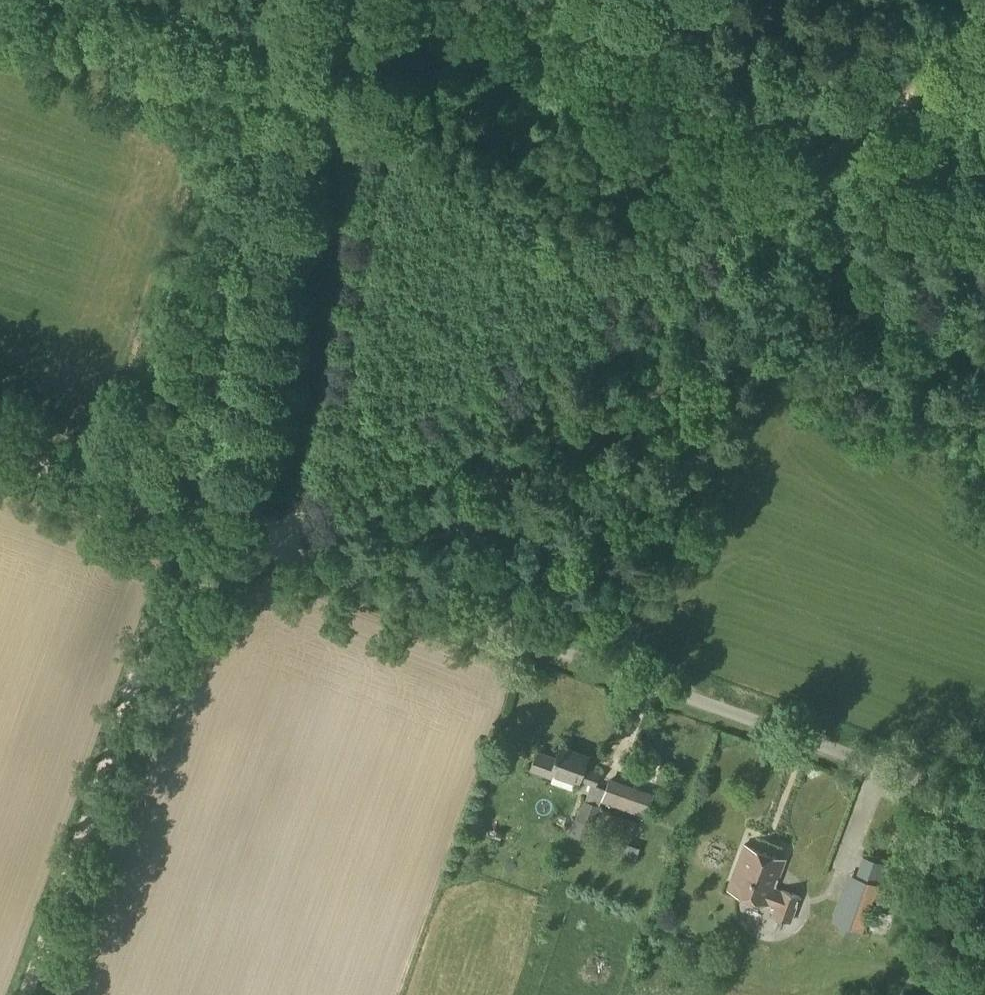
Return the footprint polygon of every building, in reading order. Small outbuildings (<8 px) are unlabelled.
[(585,767),(589,755),(560,745),(556,757),(537,751),(531,769),(550,776),(552,770),(595,785),(600,772),(585,767)] [(645,817),(654,792),(609,777),(601,801),(645,817)] [(606,821),(609,812),(600,808),(601,806),(582,799),(568,834),(590,842),(596,826),(602,828),(605,821),(606,821)] [(634,862),(639,848),(627,843),(635,822),(611,813),(603,833),(626,842),(621,856),(634,862)] [(790,922),(799,897),(774,888),(785,860),(744,844),(727,888),(776,907),(772,915),(790,922)] [(840,924),(862,932),(879,885),(857,877),(840,924)] [(806,938),(817,908),(798,901),(787,932),(806,938)]
